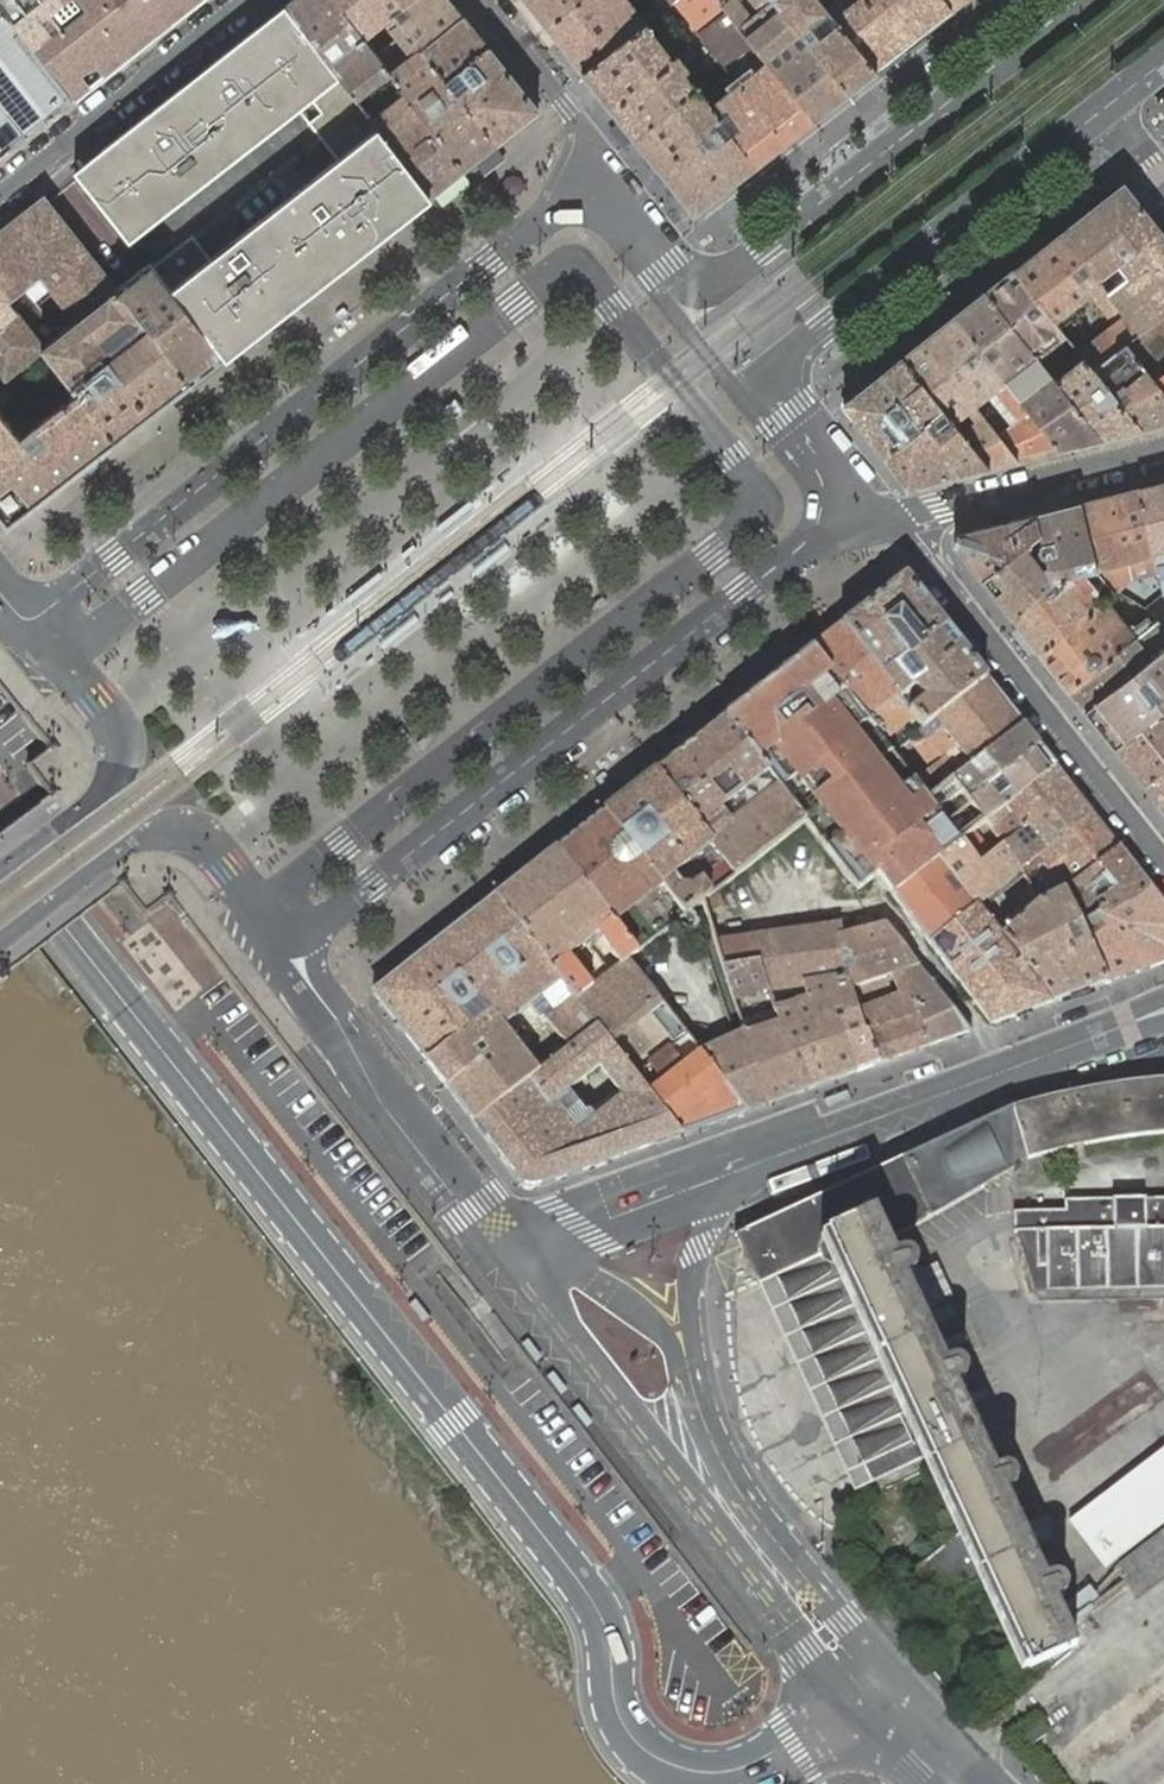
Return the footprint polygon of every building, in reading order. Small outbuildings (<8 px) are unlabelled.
[(84,9),(33,50),(73,99),(198,0),(77,0),(84,9)] [(285,5),(350,90),(357,100),(390,74),(392,73),(377,55),(334,0),(292,0),(285,5)] [(377,55),(398,38),(389,27),(398,20),(392,13),(410,0),(334,0),(377,55)] [(450,0),(410,0),(392,13),(398,20),(421,49),(463,16),(450,0)] [(532,9),(543,0),(525,0),(532,9)] [(532,9),(546,27),(581,0),(543,0),(532,9)] [(546,27),(583,73),(660,13),(653,4),(639,15),(627,0),(581,0),(546,27)] [(673,3),(697,33),(701,29),(678,0),(677,0),(673,3)] [(701,29),(726,9),(719,1),(719,0),(678,0),(701,29)] [(719,1),(726,9),(767,61),(814,118),(848,92),(774,0),(719,0),(719,1)] [(848,92),(875,70),(820,0),(774,0),(848,92)] [(875,70),(892,57),(906,46),(870,0),(820,0),(875,70)] [(906,46),(951,10),(943,0),(870,0),(906,46)] [(951,10),(964,0),(943,0),(951,10)] [(285,5),(74,172),(129,242),(307,98),(316,110),(303,120),(333,157),(208,259),(190,235),(151,267),(223,357),(409,211),(328,107),(350,90),(285,5)] [(73,99),(33,50),(0,8),(0,157),(73,99)] [(701,29),(697,33),(726,70),(721,74),(729,84),(725,88),(728,91),(709,106),(756,164),(814,118),(767,61),(726,9),(701,29)] [(660,13),(583,73),(635,139),(698,91),(693,85),(677,64),(683,59),(676,50),(670,55),(652,32),(662,24),(666,21),(660,13)] [(488,47),(463,16),(421,49),(445,80),(488,47)] [(398,38),(377,55),(392,73),(390,74),(463,169),(495,143),(445,80),(421,49),(398,20),(389,27),(398,38)] [(445,80),(495,143),(538,110),(488,47),(445,80)] [(390,74),(357,100),(430,194),(463,169),(390,74)] [(357,100),(350,90),(328,107),(409,211),(430,194),(357,100)] [(756,164),(709,106),(698,91),(635,139),(693,212),(696,211),(756,164)] [(1060,232),(1101,285),(1124,313),(1126,316),(1139,332),(1125,343),(1154,380),(1163,372),(1163,236),(1122,183),(1060,232)] [(0,230),(0,258),(25,290),(39,278),(69,316),(74,322),(117,288),(43,196),(0,230)] [(1060,232),(1013,269),(1055,322),(1091,293),(1101,285),(1060,232)] [(2,383),(41,352),(39,349),(43,346),(39,340),(10,302),(25,290),(0,258),(0,380),(2,383)] [(148,263),(118,287),(191,382),(223,357),(151,267),(148,263)] [(1013,269),(985,291),(1036,356),(1064,334),(1055,322),(1013,269)] [(1124,313),(1101,285),(1091,293),(1114,321),(1124,313)] [(39,349),(41,352),(74,394),(76,393),(114,442),(191,382),(118,287),(117,288),(74,322),(60,333),(43,346),(39,349)] [(985,291),(954,315),(1005,380),(1058,448),(1100,438),(1054,380),(1040,362),(1036,356),(985,291)] [(954,315),(923,339),(974,405),(994,389),(1017,419),(1004,429),(1001,424),(993,430),(1016,459),(1058,448),(1005,380),(954,315)] [(69,316),(54,327),(60,333),(74,322),(69,316)] [(1125,343),(1139,332),(1126,316),(1079,353),(1082,357),(1092,369),(1125,343)] [(39,340),(43,346),(60,333),(54,327),(39,340)] [(923,339),(901,357),(940,418),(987,466),(1016,459),(993,430),(974,405),(923,339)] [(1054,380),(1100,438),(1139,429),(1092,369),(1082,357),(1079,353),(1069,340),(1063,344),(1040,362),(1054,380)] [(1139,429),(1163,423),(1163,393),(1154,380),(1125,343),(1092,369),(1139,429)] [(940,418),(901,357),(843,402),(843,405),(909,485),(987,466),(940,418)] [(1163,393),(1163,372),(1154,380),(1163,393)] [(0,413),(0,517),(7,526),(114,442),(76,393),(74,394),(19,438),(0,413)] [(1138,489),(1163,591),(1163,483),(1138,489)] [(1111,496),(1080,504),(1095,569),(1114,592),(1117,590),(1123,593),(1144,606),(1145,605),(1163,591),(1138,489),(1111,496)] [(1035,515),(1039,533),(1041,543),(1039,546),(1038,546),(1038,547),(1038,548),(1038,551),(1038,552),(1039,553),(1039,554),(1042,556),(1043,556),(1044,557),(1045,557),(1051,579),(1095,569),(1080,504),(1035,515)] [(953,544),(981,578),(1039,533),(1035,515),(956,534),(953,544)] [(1039,533),(981,578),(1009,614),(1051,582),(1051,579),(1045,557),(1044,557),(1043,556),(1042,556),(1039,554),(1039,553),(1038,552),(1038,551),(1038,548),(1038,547),(1038,546),(1039,546),(1041,543),(1039,533)] [(1051,582),(1009,614),(1039,653),(1102,602),(1114,592),(1095,569),(1051,579),(1051,582)] [(923,729),(985,680),(905,578),(842,627),(913,717),(923,729)] [(1102,602),(1039,653),(1068,690),(1157,619),(1145,605),(1144,606),(1123,593),(1106,607),(1102,602)] [(1068,690),(1084,709),(1163,646),(1163,628),(1157,619),(1068,690)] [(913,717),(842,627),(811,651),(866,721),(882,741),(913,717)] [(1084,709),(1098,728),(1163,675),(1163,646),(1084,709)] [(866,721),(811,651),(725,718),(805,821),(858,890),(877,875),(891,895),(940,857),(961,840),(984,822),(968,802),(952,781),(927,800),(900,765),(882,741),(866,721)] [(1098,728),(1114,747),(1163,707),(1163,675),(1098,728)] [(1022,727),(985,680),(923,729),(919,732),(925,739),(939,727),(970,766),(1022,727)] [(1143,785),(1163,768),(1163,707),(1114,747),(1143,785)] [(805,821),(725,718),(655,773),(735,876),(805,821)] [(402,727),(390,736),(399,749),(411,740),(402,727)] [(955,778),(970,766),(939,727),(925,739),(927,743),(955,778)] [(1038,747),(1022,727),(970,766),(955,778),(952,781),(968,802),(1038,747)] [(900,765),(927,800),(952,781),(955,778),(927,743),(900,765)] [(1054,767),(1038,747),(968,802),(984,822),(990,817),(1054,767)] [(1073,791),(1054,767),(990,817),(998,827),(1010,818),(1021,831),(1073,791)] [(1143,785),(1157,802),(1163,796),(1163,768),(1143,785)] [(684,916),(735,876),(655,773),(617,803),(603,813),(660,886),(684,916)] [(1090,813),(1073,791),(1021,831),(1003,846),(1021,869),(1090,813)] [(556,850),(613,923),(660,886),(603,813),(556,850)] [(1118,848),(1090,813),(1021,869),(1032,893),(1038,905),(1062,892),(1118,848)] [(980,864),(961,840),(940,857),(977,905),(1021,869),(1003,846),(980,864)] [(1149,887),(1118,848),(1062,892),(1078,924),(1107,909),(1112,916),(1149,887)] [(620,966),(628,960),(636,954),(622,936),(613,923),(556,850),(495,897),(552,971),(576,1001),(591,989),(567,959),(597,937),(620,966)] [(977,905),(940,857),(891,895),(929,943),(964,915),(973,925),(985,915),(977,905)] [(1149,887),(1112,916),(1107,909),(1078,924),(1106,983),(1163,962),(1163,906),(1149,887)] [(1038,905),(1032,893),(1029,896),(1028,908),(1031,911),(1001,935),(1053,1002),(1106,983),(1078,924),(1062,892),(1038,905)] [(124,919),(138,919),(137,896),(98,898),(100,934),(125,933),(124,919)] [(569,1048),(596,1027),(576,1001),(552,971),(495,897),(469,919),(535,1003),(546,994),(550,992),(565,1012),(555,1020),(552,1015),(547,1019),(569,1048)] [(1001,935),(985,915),(973,925),(964,915),(929,943),(991,1024),(1053,1002),(1001,935)] [(373,993),(426,1062),(492,1011),(504,1027),(535,1003),(469,919),(373,993)] [(844,962),(841,935),(839,925),(750,937),(759,963),(769,992),(802,986),(827,982),(849,979),(844,962)] [(902,946),(887,925),(841,935),(844,962),(902,946)] [(622,936),(636,954),(648,944),(634,927),(622,936)] [(716,942),(726,971),(759,963),(750,937),(716,942)] [(917,965),(902,946),(844,962),(849,979),(852,987),(879,978),(885,976),(917,965)] [(606,1040),(659,1000),(628,960),(620,966),(591,989),(576,1001),(596,1027),(606,1040)] [(769,992),(759,963),(726,971),(745,1031),(768,1104),(802,1091),(775,1012),(769,992)] [(929,1045),(969,1031),(917,965),(885,976),(887,982),(894,980),(899,995),(910,992),(918,1015),(929,1045)] [(887,982),(885,976),(879,978),(881,984),(887,982)] [(856,1071),(879,1062),(869,1032),(866,1033),(859,1009),(852,987),(849,979),(827,982),(856,1071)] [(856,1071),(827,982),(802,986),(808,1002),(833,1079),(856,1071)] [(879,1062),(929,1045),(918,1015),(910,992),(899,995),(859,1009),(866,1033),(869,1032),(879,1062)] [(680,1135),(745,1112),(699,1052),(659,1000),(606,1040),(680,1135)] [(802,1091),(833,1079),(808,1002),(775,1012),(802,1091)] [(426,1062),(447,1088),(512,1037),(521,1031),(504,1027),(492,1011),(426,1062)] [(533,1188),(680,1135),(606,1040),(596,1027),(569,1048),(550,1063),(539,1071),(472,1120),(522,1186),(533,1188)] [(447,1088),(472,1120),(539,1071),(523,1051),(514,1039),(523,1032),(521,1031),(512,1037),(447,1088)] [(753,1109),(768,1104),(745,1031),(720,1042),(699,1052),(745,1112),(753,1109)] [(523,1051),(539,1071),(550,1063),(538,1047),(534,1042),(523,1051)] [(1091,1088),(1029,1103),(1011,1108),(1011,1110),(1012,1161),(1140,1136),(1163,1135),(1163,1080),(1091,1088)] [(772,1279),(862,1475),(923,1446),(825,1235),(873,1212),(887,1243),(984,1186),(1010,1171),(1013,1169),(1012,1161),(1011,1110),(1011,1108),(960,1131),(957,1132),(738,1234),(761,1283),(772,1279)] [(1064,1211),(1163,1209),(1163,1198),(1064,1200),(1064,1211)] [(1016,1232),(1037,1303),(1163,1301),(1163,1209),(1064,1211),(1014,1211),(1014,1232),(1016,1232)] [(902,1274),(896,1263),(887,1243),(873,1212),(825,1235),(923,1446),(963,1531),(985,1578),(1015,1645),(1028,1671),(1071,1652),(1075,1650),(1051,1599),(1046,1587),(1002,1491),(996,1479),(952,1382),(946,1371),(902,1274)] [(902,1260),(896,1263),(902,1274),(908,1272),(911,1267),(910,1265),(909,1262),(902,1260)] [(952,1368),(946,1371),(952,1382),(957,1380),(959,1378),(961,1375),(958,1370),(956,1368),(952,1368)] [(1073,1520),(1109,1566),(1163,1525),(1163,1449),(1073,1520)] [(1003,1476),(996,1479),(1002,1491),(1008,1488),(1010,1484),(1011,1481),(1009,1478),(1003,1476)] [(985,1578),(963,1531),(913,1570),(937,1600),(985,1578)] [(1163,1574),(1163,1532),(1115,1570),(1126,1585),(1134,1579),(1142,1590),(1163,1574)] [(1135,1596),(1142,1590),(1134,1579),(1126,1585),(1135,1596)] [(1046,1587),(1051,1599),(1057,1596),(1059,1594),(1061,1591),(1058,1586),(1056,1584),(1052,1584),(1046,1587)] [(990,1665),(1016,1696),(1072,1653),(1071,1652),(1028,1671),(1015,1645),(990,1665)] [(1034,1748),(1052,1731),(1041,1719),(1023,1736),(1034,1748)]
